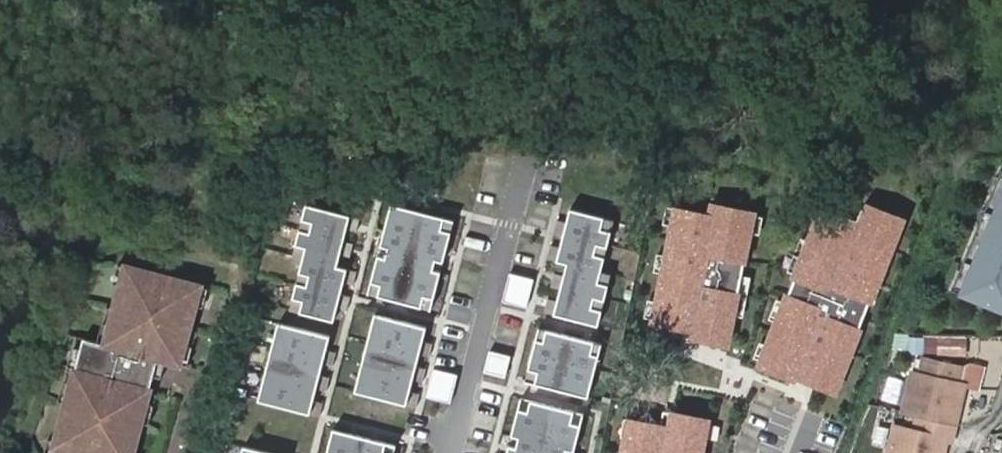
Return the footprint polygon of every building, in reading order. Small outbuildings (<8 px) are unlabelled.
[(1001,160),(952,287),(1001,307),(1001,160)] [(298,302),(295,314),(333,323),(336,309),(339,296),(342,284),(345,271),(335,268),(338,256),(341,243),(344,231),(347,218),(301,206),(291,246),(301,248),(298,260),(288,300),(298,302)] [(601,271),(611,230),(601,228),(604,216),(567,207),(564,221),(560,235),(557,247),(554,260),(565,262),(562,274),(558,288),(555,300),(552,313),(598,324),(608,285),(598,282),(601,271)] [(670,229),(674,212),(664,210),(661,227),(670,229)] [(372,302),(421,314),(424,303),(431,304),(437,277),(430,276),(432,266),(440,268),(450,226),(387,211),(376,252),(384,254),(382,264),(374,262),(368,289),(374,291),(372,302)] [(732,319),(740,279),(749,236),(753,217),(733,212),(709,212),(707,219),(674,212),(670,229),(664,259),(660,277),(655,305),(651,322),(650,326),(693,335),(692,342),(726,349),(732,319)] [(865,304),(879,269),(883,270),(890,253),(886,251),(891,238),(895,240),(901,224),(869,212),(860,212),(854,227),(820,213),(758,368),(791,379),(790,381),(833,395),(840,377),(836,375),(852,336),(856,338),(869,305),(865,304)] [(611,230),(613,219),(604,216),(601,228),(611,230)] [(758,238),(762,219),(753,217),(749,236),(758,238)] [(354,233),(357,220),(347,218),(344,231),(354,233)] [(560,235),(564,221),(554,219),(551,232),(560,235)] [(894,254),(899,241),(895,240),(891,238),(886,251),(890,253),(894,254)] [(348,259),(351,245),(341,243),(338,256),(348,259)] [(554,260),(557,247),(548,244),(544,258),(554,260)] [(298,260),(301,248),(291,246),(289,258),(298,260)] [(660,277),(664,259),(655,257),(651,275),(660,277)] [(125,265),(104,343),(82,337),(53,446),(78,452),(131,452),(152,375),(160,378),(165,359),(178,363),(199,285),(125,265)] [(873,307),(887,272),(883,270),(879,269),(865,304),(869,305),(873,307)] [(352,286),(355,273),(345,271),(342,284),(352,286)] [(608,285),(611,273),(601,271),(598,282),(608,285)] [(525,306),(532,278),(508,272),(501,301),(525,306)] [(558,288),(562,274),(552,272),(549,285),(558,288)] [(742,320),(749,281),(740,279),(732,319),(742,320)] [(372,302),(374,291),(368,289),(365,300),(372,302)] [(346,312),(349,298),(339,296),(336,309),(346,312)] [(552,313),(555,300),(546,297),(542,311),(552,313)] [(295,314),(298,302),(288,300),(286,312),(295,314)] [(428,316),(431,304),(424,303),(421,314),(428,316)] [(651,322),(655,305),(646,303),(642,320),(651,322)] [(425,328),(373,315),(354,393),(406,406),(409,392),(412,380),(416,367),(419,355),(422,342),(425,328)] [(325,352),(329,338),(271,324),(252,402),(310,416),(313,403),(316,391),(319,377),(322,365),(325,352)] [(532,327),(529,338),(536,340),(539,328),(532,327)] [(536,340),(529,338),(520,378),(583,393),(592,354),(586,352),(588,340),(539,328),(536,340)] [(932,352),(965,355),(966,335),(934,332),(932,352)] [(844,379),(860,340),(856,338),(852,336),(836,375),(840,377),(844,379)] [(595,342),(588,340),(586,352),(592,354),(595,342)] [(428,357),(432,344),(422,342),(419,355),(428,357)] [(508,376),(513,356),(489,351),(484,370),(508,376)] [(332,368),(335,354),(325,352),(322,365),(332,368)] [(908,370),(899,409),(921,414),(917,430),(897,425),(891,452),(945,452),(949,438),(954,439),(958,422),(950,420),(960,382),(954,381),(958,365),(922,356),(919,372),(908,370)] [(422,382),(425,369),(416,367),(412,380),(422,382)] [(450,403),(457,375),(433,369),(426,397),(450,403)] [(885,376),(881,400),(900,403),(903,379),(885,376)] [(326,393),(329,380),(319,377),(316,391),(326,393)] [(416,408),(419,395),(409,392),(406,406),(416,408)] [(513,407),(519,409),(522,397),(515,396),(513,407)] [(569,449),(576,422),(569,421),(571,409),(522,397),(519,409),(513,407),(506,434),(514,436),(511,446),(504,444),(501,452),(560,452),(561,448),(569,449)] [(320,418),(323,405),(313,403),(310,416),(320,418)] [(569,421),(576,422),(578,411),(571,409),(569,421)] [(703,442),(701,442),(705,423),(661,415),(658,430),(630,424),(626,442),(623,442),(621,452),(701,452),(703,442)] [(623,442),(626,442),(630,424),(621,423),(618,441),(623,442)] [(396,446),(333,431),(328,452),(394,452),(396,446)]
